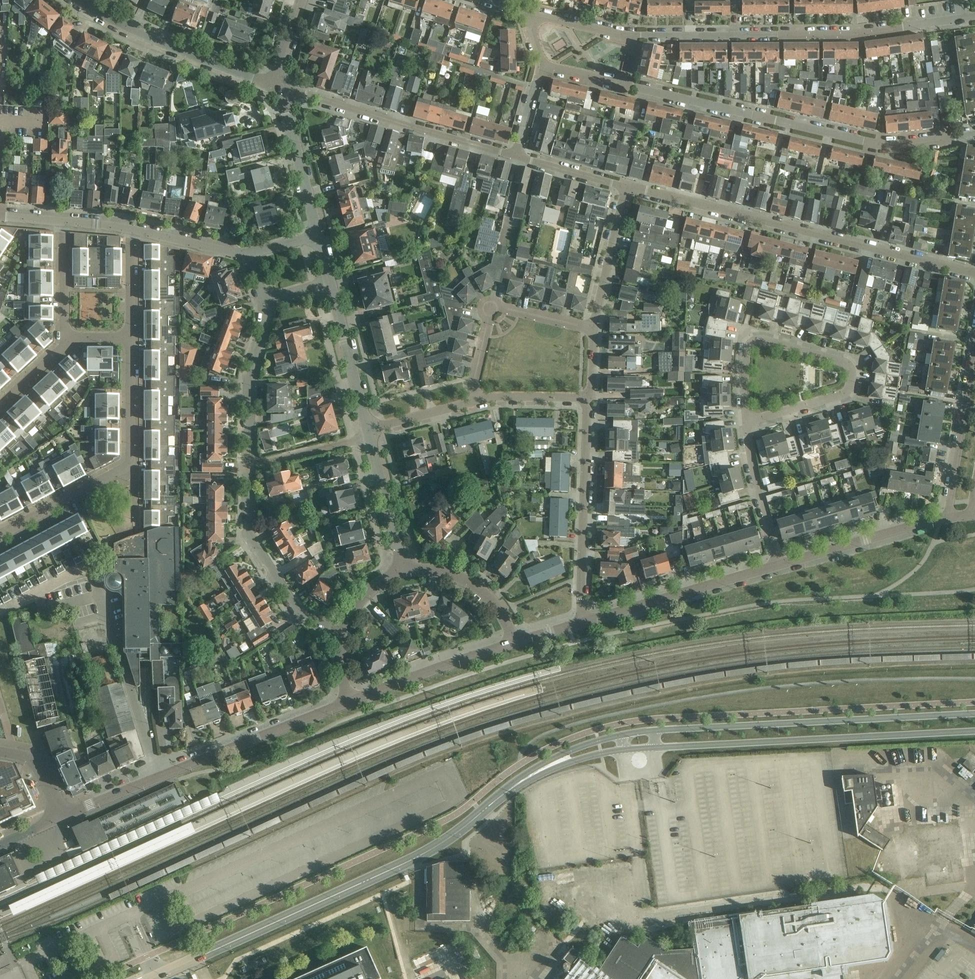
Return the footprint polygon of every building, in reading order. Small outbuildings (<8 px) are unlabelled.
[(9,0),(3,0),(3,1),(0,1),(0,11),(9,11),(9,0)] [(15,3),(13,6),(12,10),(14,14),(19,14),(19,25),(24,25),(25,11),(34,0),(18,0),(15,3)] [(35,26),(49,8),(39,0),(34,7),(33,5),(27,13),(33,18),(32,19),(30,32),(27,45),(32,47),(36,32),(35,26)] [(171,9),(175,0),(163,0),(162,0),(153,0),(148,10),(163,17),(166,9),(170,11),(171,9)] [(171,9),(176,11),(172,21),(182,25),(183,25),(186,19),(188,20),(189,16),(188,15),(191,6),(180,2),(181,0),(175,0),(171,9)] [(209,12),(210,8),(212,3),(211,3),(213,0),(194,0),(191,6),(188,15),(189,16),(188,20),(186,19),(183,25),(182,25),(195,30),(200,15),(207,18),(209,12)] [(359,7),(365,9),(368,0),(361,0),(359,7)] [(403,5),(417,9),(420,0),(405,0),(403,5)] [(440,3),(432,0),(426,0),(422,11),(420,18),(434,22),(440,3)] [(606,0),(594,0),(593,6),(598,7),(598,4),(605,6),(604,8),(605,8),(606,0)] [(618,0),(606,0),(605,8),(609,10),(610,7),(617,9),(618,0)] [(617,9),(623,10),(623,13),(627,14),(630,0),(618,0),(617,9)] [(627,14),(628,14),(628,11),(635,13),(634,15),(639,16),(643,0),(630,0),(627,14)] [(671,1),(671,16),(683,16),(682,1),(686,1),(686,0),(676,0),(676,1),(671,1)] [(712,4),(712,13),(722,13),(722,16),(730,15),(730,0),(712,0),(712,4)] [(754,15),(754,0),(742,0),(742,15),(754,15)] [(754,15),(765,15),(765,0),(754,0),(754,15)] [(777,0),(765,0),(765,15),(777,15),(777,0)] [(777,15),(789,15),(789,0),(777,0),(777,15)] [(806,15),(806,0),(794,0),(794,15),(806,15)] [(806,15),(817,15),(817,0),(806,0),(806,15)] [(829,15),(829,0),(817,0),(817,15),(829,15)] [(841,15),(841,0),(829,0),(829,15),(841,15)] [(841,15),(853,14),(852,0),(841,0),(841,15)] [(868,0),(856,0),(858,14),(870,13),(868,0)] [(870,13),(881,11),(879,0),(868,0),(870,13)] [(881,11),(892,9),(893,9),(891,0),(879,0),(881,11)] [(893,9),(904,8),(903,0),(891,0),(893,9)] [(659,16),(659,1),(647,1),(647,16),(659,16)] [(659,16),(671,16),(671,1),(659,1),(659,16)] [(250,9),(241,7),(239,12),(241,13),(251,16),(251,14),(268,19),(271,7),(255,2),(253,9),(250,8),(250,9)] [(212,3),(210,8),(209,12),(211,12),(207,21),(215,24),(218,15),(219,15),(222,7),(212,3)] [(440,3),(434,22),(436,15),(450,20),(454,7),(440,3)] [(703,13),(712,13),(712,4),(694,4),(695,16),(703,16),(703,13)] [(338,14),(349,17),(351,9),(338,5),(335,13),(338,14)] [(36,35),(38,33),(42,36),(46,36),(50,31),(56,24),(54,23),(59,16),(49,8),(35,26),(36,32),(32,47),(33,47),(36,35)] [(456,29),(467,32),(473,13),(459,9),(455,21),(455,24),(456,29)] [(344,31),(346,24),(349,17),(338,14),(335,13),(329,10),(327,17),(316,14),(311,29),(324,33),(327,26),(344,31)] [(487,18),(473,13),(467,32),(481,37),(483,30),(487,18)] [(229,44),(231,40),(238,20),(228,16),(226,21),(218,39),(229,44)] [(349,17),(346,24),(353,27),(356,19),(349,17)] [(62,43),(69,48),(75,40),(69,36),(70,35),(68,34),(73,28),(63,19),(52,32),(58,37),(54,41),(60,46),(62,43)] [(267,22),(257,19),(255,25),(265,28),(267,22)] [(238,20),(231,40),(236,42),(238,38),(251,43),(255,32),(237,25),(239,20),(238,20)] [(414,29),(410,40),(411,40),(409,45),(418,47),(425,50),(426,45),(419,43),(422,32),(414,29)] [(373,33),(362,30),(357,45),(369,48),(373,35),(373,33)] [(501,31),(501,45),(515,45),(515,31),(501,31)] [(75,40),(69,48),(73,52),(76,49),(83,52),(82,54),(77,67),(87,71),(87,70),(83,69),(88,54),(96,40),(84,34),(79,44),(75,40)] [(922,35),(910,37),(912,53),(924,51),(922,35)] [(974,49),(974,38),(974,36),(965,37),(963,37),(955,39),(957,52),(974,49)] [(912,53),(910,37),(898,39),(900,54),(912,53)] [(898,39),(887,40),(889,56),(900,54),(898,39)] [(87,70),(87,71),(90,72),(94,71),(94,70),(99,61),(102,55),(107,46),(96,40),(88,54),(83,69),(87,70)] [(887,40),(876,42),(878,57),(889,56),(887,40)] [(866,59),(878,57),(876,42),(864,43),(866,59)] [(322,47),(312,44),(309,54),(310,55),(309,59),(320,62),(320,63),(324,64),(316,88),(323,90),(324,86),(326,86),(328,81),(332,66),(330,65),(334,55),(330,54),(331,50),(322,47)] [(807,60),(807,44),(795,45),(795,60),(807,60)] [(807,44),(807,60),(819,60),(819,44),(807,44)] [(835,60),(835,44),(823,44),(823,66),(835,66),(835,60)] [(846,60),(846,44),(835,44),(835,60),(846,60)] [(846,44),(846,60),(846,66),(857,66),(857,60),(858,60),(858,55),(858,54),(858,44),(846,44)] [(458,60),(459,56),(450,53),(452,47),(445,45),(442,55),(458,60)] [(502,60),(516,59),(515,45),(501,45),(502,60)] [(644,45),(640,60),(660,65),(663,50),(644,45)] [(685,62),(692,62),(691,45),(679,45),(680,64),(685,64),(685,62)] [(691,45),(692,62),(692,64),(697,64),(697,62),(703,62),(703,45),(691,45)] [(715,61),(715,45),(703,45),(703,62),(710,62),(710,64),(715,64),(715,61)] [(715,45),(715,61),(722,61),(722,64),(727,64),(727,45),(715,45)] [(743,64),(743,45),(731,45),(731,63),(729,63),(729,69),(736,69),(736,64),(736,61),(743,61),(743,64)] [(755,61),(755,45),(743,45),(743,64),(748,64),(748,61),(755,61)] [(755,73),(765,73),(765,75),(767,75),(767,68),(767,45),(755,45),(755,61),(755,73)] [(767,68),(767,75),(767,106),(774,107),(777,92),(774,91),(775,88),(773,85),(770,85),(770,75),(769,75),(769,74),(779,73),(779,80),(779,79),(779,63),(779,60),(779,45),(767,45),(767,68)] [(783,60),(795,60),(795,45),(783,45),(783,60)] [(676,54),(675,46),(667,46),(667,54),(676,54)] [(481,47),(478,57),(483,58),(483,57),(489,59),(492,50),(481,47)] [(121,54),(110,48),(101,64),(109,68),(105,75),(111,78),(119,63),(117,62),(121,54)] [(974,62),(974,49),(957,52),(959,65),(974,62)] [(435,53),(432,52),(429,61),(441,65),(444,56),(435,53)] [(139,62),(127,57),(120,72),(129,77),(127,81),(127,87),(132,87),(132,82),(134,79),(138,70),(136,70),(139,62)] [(444,57),(441,66),(448,68),(449,63),(443,61),(444,57)] [(483,58),(478,57),(475,66),(490,70),(491,66),(481,63),(483,58)] [(516,59),(502,60),(502,74),(516,73),(516,59)] [(660,65),(640,60),(637,75),(672,83),(673,79),(674,76),(676,68),(667,66),(666,71),(659,69),(660,65)] [(340,95),(349,68),(349,66),(350,64),(342,61),(341,65),(338,73),(337,73),(331,92),(340,95)] [(959,65),(954,65),(956,78),(974,76),(974,62),(959,65)] [(916,84),(929,82),(933,81),(932,74),(931,63),(926,63),(927,75),(928,75),(929,78),(916,80),(916,84)] [(150,90),(151,86),(158,69),(147,65),(140,82),(141,82),(142,89),(149,91),(150,90)] [(349,66),(349,68),(340,95),(350,98),(356,79),(358,73),(356,73),(357,69),(349,66)] [(399,69),(392,67),(390,74),(392,74),(390,80),(392,80),(390,87),(384,109),(396,112),(402,91),(404,83),(396,81),(399,69)] [(169,74),(158,69),(151,86),(163,91),(169,74)] [(474,71),(468,69),(467,74),(472,76),(471,81),(480,84),(484,74),(475,71),(474,71)] [(97,92),(98,92),(98,98),(104,98),(104,80),(97,75),(98,72),(94,70),(94,71),(90,72),(87,71),(87,81),(87,82),(91,82),(93,82),(93,90),(95,92),(97,92)] [(356,100),(381,108),(385,90),(371,85),(374,74),(364,72),(361,82),(360,82),(356,100)] [(904,84),(903,73),(896,74),(898,85),(904,84)] [(767,75),(765,75),(765,93),(759,93),(759,104),(767,106),(767,75)] [(974,89),(974,76),(956,78),(958,91),(962,90),(974,89)] [(409,85),(418,88),(420,82),(420,80),(411,77),(409,85)] [(567,102),(570,87),(561,85),(562,82),(554,80),(550,96),(567,100),(567,102)] [(827,81),(827,83),(818,82),(818,86),(818,88),(825,89),(825,91),(831,92),(833,82),(827,81)] [(935,89),(933,81),(929,82),(929,86),(930,89),(928,90),(929,102),(925,102),(925,108),(919,108),(919,107),(921,130),(933,129),(931,113),(931,108),(937,107),(936,100),(935,94),(934,89),(935,89)] [(570,87),(567,102),(584,106),(585,100),(586,99),(588,88),(580,86),(580,89),(570,87)] [(857,105),(861,106),(864,93),(864,92),(871,94),(872,89),(862,86),(860,91),(860,92),(857,105)] [(195,87),(182,89),(184,105),(197,104),(195,87)] [(140,90),(131,89),(131,100),(132,100),(132,106),(139,107),(140,90)] [(974,102),(974,89),(962,90),(964,103),(974,102)] [(616,107),(618,98),(609,96),(609,93),(601,91),(598,103),(616,107)] [(777,108),(788,111),(792,96),(780,93),(777,108)] [(811,94),(805,93),(803,98),(800,113),(811,116),(815,101),(809,100),(811,94)] [(816,95),(815,101),(811,116),(823,119),(826,103),(828,104),(829,98),(816,95)] [(800,113),(803,98),(792,96),(788,111),(800,113)] [(413,117),(425,121),(431,102),(418,98),(413,117)] [(627,100),(618,98),(616,107),(633,112),(636,100),(628,98),(627,100)] [(940,107),(948,106),(947,98),(939,99),(940,107)] [(584,106),(583,109),(590,110),(592,100),(586,99),(585,100),(584,106)] [(845,100),(840,99),(838,106),(832,105),(829,120),(840,123),(844,108),(845,100)] [(444,106),(431,102),(425,121),(438,124),(444,106)] [(964,103),(966,117),(974,115),(974,116),(974,102),(964,103)] [(545,104),(541,103),(539,110),(559,116),(561,108),(545,104)] [(656,117),(663,118),(665,109),(656,107),(657,104),(649,103),(646,114),(645,121),(654,123),(656,117)] [(580,107),(567,104),(565,109),(579,112),(580,108),(580,107)] [(451,128),(455,115),(457,109),(444,106),(438,124),(451,128)] [(948,106),(940,107),(943,127),(951,126),(948,106)] [(866,113),(863,128),(874,131),(878,116),(879,110),(879,109),(868,107),(866,113)] [(907,110),(909,131),(921,130),(919,107),(914,108),(914,109),(907,110)] [(840,123),(851,126),(855,110),(844,108),(840,123)] [(675,111),(665,109),(660,133),(669,135),(672,121),(680,123),(683,111),(675,109),(675,111)] [(50,110),(49,125),(65,125),(65,110),(50,110)] [(199,119),(197,110),(178,115),(184,140),(196,137),(197,142),(231,133),(230,128),(236,126),(233,116),(227,118),(226,112),(199,119)] [(851,126),(863,128),(866,113),(855,110),(851,126)] [(895,111),(898,132),(909,131),(907,110),(895,111)] [(886,134),(898,132),(895,111),(887,112),(884,118),(886,134)] [(486,124),(488,117),(476,114),(474,121),(473,120),(470,133),(483,137),(486,124)] [(693,126),(711,130),(713,120),(704,118),(704,116),(696,114),(693,126)] [(468,118),(455,115),(451,128),(464,132),(468,118)] [(330,130),(323,132),(323,131),(322,132),(327,151),(344,146),(341,137),(348,136),(346,131),(349,130),(351,121),(353,121),(343,118),(342,121),(337,119),(335,126),(330,126),(330,130)] [(624,124),(625,124),(636,127),(637,122),(626,119),(624,124)] [(558,123),(545,120),(542,132),(539,131),(533,151),(549,155),(558,123)] [(613,122),(603,120),(601,129),(612,131),(613,122)] [(722,122),(713,120),(711,130),(709,137),(719,139),(720,132),(728,134),(729,131),(731,122),(723,120),(722,122)] [(624,132),(625,124),(624,124),(624,125),(613,122),(612,131),(611,135),(614,136),(616,130),(624,132)] [(637,122),(636,127),(638,128),(649,130),(650,125),(637,122)] [(368,126),(360,124),(359,128),(361,133),(365,134),(368,126)] [(483,137),(495,140),(499,127),(486,124),(483,137)] [(636,127),(625,124),(624,132),(623,134),(635,138),(637,133),(638,128),(636,127)] [(731,151),(736,152),(747,155),(748,155),(744,154),(745,150),(746,150),(747,148),(743,147),(746,138),(758,141),(759,136),(760,131),(751,129),(752,127),(744,125),(741,137),(735,135),(732,146),(731,151)] [(384,130),(372,126),(368,141),(365,140),(363,148),(365,156),(371,157),(375,144),(379,145),(384,130)] [(90,127),(90,137),(104,137),(104,127),(90,127)] [(499,127),(495,140),(508,144),(512,131),(499,127)] [(686,127),(683,139),(685,140),(697,142),(699,138),(692,136),(694,128),(686,127)] [(139,128),(139,136),(151,136),(151,128),(139,128)] [(169,128),(155,129),(155,139),(169,142),(169,128)] [(395,174),(397,164),(400,154),(405,135),(404,135),(404,137),(399,136),(399,134),(386,130),(381,153),(385,154),(380,170),(395,174)] [(760,131),(759,136),(758,141),(755,156),(765,159),(767,150),(774,152),(776,145),(778,133),(770,131),(770,133),(760,131)] [(576,142),(571,161),(581,164),(587,142),(588,141),(582,139),(583,134),(579,133),(576,142)] [(671,141),(672,136),(669,135),(660,133),(660,134),(656,133),(655,138),(671,141)] [(53,153),(52,163),(56,164),(58,166),(61,166),(63,165),(63,164),(67,164),(67,149),(72,149),(72,142),(71,142),(72,134),(65,134),(64,141),(53,141),(53,153)] [(237,144),(242,163),(251,160),(250,157),(265,153),(261,137),(244,142),(243,135),(219,141),(221,148),(237,144)] [(410,159),(419,160),(421,161),(424,142),(424,138),(409,136),(407,151),(411,152),(410,159)] [(104,145),(104,137),(90,137),(88,137),(87,148),(88,148),(88,154),(104,154),(104,146),(104,145)] [(104,137),(104,145),(117,145),(117,148),(120,148),(120,137),(104,137)] [(141,137),(141,147),(156,148),(156,147),(156,140),(141,137)] [(73,138),(73,151),(82,151),(82,138),(73,138)] [(803,153),(806,142),(790,138),(790,141),(789,141),(789,143),(788,150),(803,153)] [(33,139),(33,144),(33,145),(34,145),(33,153),(48,153),(48,140),(33,139)] [(156,147),(164,149),(165,141),(156,139),(156,140),(156,147)] [(571,161),(576,142),(567,139),(566,144),(555,141),(551,156),(571,161)] [(581,164),(591,167),(596,148),(598,143),(588,141),(587,142),(581,164)] [(605,171),(616,173),(618,159),(622,142),(618,142),(616,149),(610,148),(605,171)] [(622,142),(618,159),(616,173),(626,175),(629,161),(626,160),(628,146),(621,145),(622,142)] [(806,142),(803,153),(819,157),(820,150),(821,150),(822,148),(821,148),(822,146),(806,142)] [(599,144),(598,143),(596,148),(591,167),(602,170),(605,160),(606,155),(604,155),(605,151),(606,147),(599,144)] [(186,148),(176,145),(174,152),(187,155),(187,154),(188,148),(186,148)] [(709,146),(704,145),(701,158),(710,160),(713,147),(709,146)] [(443,174),(445,168),(449,150),(449,149),(437,146),(431,171),(443,174)] [(966,159),(974,161),(974,147),(968,146),(966,159)] [(464,216),(470,189),(472,173),(474,167),(467,165),(469,154),(449,148),(449,149),(449,150),(445,168),(464,173),(460,187),(454,189),(447,219),(461,223),(463,216),(464,216)] [(830,160),(846,163),(848,152),(833,148),(832,151),(831,151),(831,153),(832,153),(830,160)] [(718,161),(733,165),(736,152),(731,151),(731,152),(721,149),(718,161)] [(780,158),(779,162),(785,164),(788,150),(782,149),(780,158)] [(733,165),(731,171),(730,171),(729,180),(734,181),(729,202),(742,205),(746,186),(752,187),(752,176),(748,175),(748,173),(743,172),(747,155),(736,152),(733,165)] [(864,155),(848,152),(846,163),(845,168),(852,170),(853,165),(861,167),(863,160),(864,158),(863,158),(864,155)] [(359,161),(358,154),(342,158),(342,156),(329,159),(334,177),(336,183),(348,180),(346,170),(352,168),(350,164),(359,161)] [(400,154),(397,164),(403,166),(406,156),(400,154)] [(640,154),(638,162),(634,161),(629,177),(641,180),(645,164),(648,156),(640,154)] [(492,183),(494,173),(494,174),(490,173),(494,161),(482,157),(478,175),(485,177),(484,181),(481,191),(489,193),(492,183)] [(873,170),(888,173),(890,162),(875,158),(874,161),(873,163),(874,163),(873,170)] [(966,159),(963,172),(974,174),(974,161),(966,159)] [(511,165),(500,162),(495,178),(494,178),(491,187),(488,200),(494,202),(498,188),(501,180),(506,181),(511,165)] [(649,182),(660,185),(664,170),(665,165),(654,162),(649,182)] [(890,162),(888,173),(895,175),(893,180),(902,182),(906,165),(890,162)] [(771,163),(770,169),(776,171),(778,164),(771,163)] [(18,203),(20,165),(14,165),(13,174),(9,173),(6,202),(18,203)] [(20,165),(18,203),(28,204),(29,189),(24,188),(26,175),(27,166),(20,165)] [(921,169),(906,165),(902,182),(903,177),(919,181),(920,174),(921,174),(921,172),(921,169)] [(116,204),(117,204),(118,194),(118,188),(112,188),(115,166),(107,166),(106,178),(105,188),(106,188),(105,203),(108,203),(107,204),(108,206),(114,206),(116,205),(116,204)] [(692,168),(682,166),(680,175),(683,175),(679,190),(692,193),(696,178),(690,176),(692,168)] [(719,200),(724,179),(729,180),(730,171),(716,167),(714,176),(712,176),(707,197),(719,200)] [(227,178),(229,189),(229,184),(240,181),(239,176),(242,176),(240,168),(226,172),(227,178)] [(274,188),(269,168),(251,172),(256,193),(274,188)] [(532,171),(519,168),(515,183),(520,184),(512,218),(523,221),(531,179),(530,179),(532,171)] [(935,168),(931,168),(930,171),(927,179),(931,181),(935,173),(935,168)] [(142,199),(140,209),(142,209),(142,210),(146,211),(146,210),(150,211),(156,181),(156,174),(156,170),(147,170),(146,180),(150,181),(148,193),(143,193),(142,199)] [(156,181),(150,211),(155,212),(154,212),(158,213),(158,212),(160,213),(162,203),(164,197),(163,196),(164,190),(160,189),(161,182),(162,176),(163,171),(156,170),(156,174),(156,181)] [(369,178),(368,170),(356,173),(359,183),(370,180),(369,178)] [(660,185),(671,188),(675,173),(664,170),(660,185)] [(425,173),(417,171),(412,188),(420,190),(425,173)] [(844,171),(842,179),(851,181),(852,177),(848,176),(849,173),(844,171)] [(74,172),(71,208),(82,209),(82,204),(83,204),(84,193),(78,192),(80,177),(79,177),(80,173),(74,172)] [(828,176),(817,175),(817,174),(809,172),(808,183),(815,184),(815,185),(827,187),(828,176)] [(963,172),(961,185),(974,187),(974,174),(963,172)] [(124,184),(121,197),(123,197),(122,205),(134,207),(136,198),(138,190),(130,189),(133,175),(131,174),(127,173),(124,184)] [(863,185),(865,174),(859,173),(857,183),(863,185)] [(550,177),(538,174),(536,181),(535,181),(531,197),(532,197),(530,207),(531,207),(529,216),(530,216),(528,225),(540,228),(542,221),(545,207),(546,204),(542,203),(543,200),(547,200),(552,177),(550,177)] [(865,174),(863,185),(868,186),(871,176),(865,174)] [(88,175),(87,192),(86,209),(99,210),(101,193),(95,193),(95,175),(88,175)] [(187,209),(184,219),(197,224),(202,210),(204,210),(204,209),(204,203),(204,202),(205,197),(205,195),(193,194),(196,177),(189,176),(189,177),(188,185),(187,197),(192,197),(192,203),(190,202),(187,209)] [(165,205),(164,215),(179,217),(180,207),(182,196),(187,197),(188,185),(189,177),(186,177),(183,185),(182,190),(172,188),(171,200),(166,199),(165,205)] [(33,178),(32,188),(30,204),(44,205),(45,183),(38,182),(39,178),(33,178)] [(358,188),(355,188),(338,193),(341,204),(363,199),(361,192),(360,187),(365,186),(365,189),(367,188),(372,189),(371,188),(370,180),(359,183),(357,184),(358,188)] [(578,184),(565,181),(563,188),(561,188),(559,195),(560,195),(557,205),(563,207),(564,205),(570,207),(565,228),(574,230),(583,187),(578,186),(578,184)] [(381,184),(379,190),(391,193),(392,187),(381,184)] [(428,184),(425,189),(434,194),(437,188),(428,184)] [(858,184),(856,194),(874,198),(876,188),(868,186),(863,185),(858,184)] [(770,187),(765,185),(763,193),(758,192),(754,208),(766,211),(770,195),(768,195),(770,187)] [(961,201),(968,202),(968,200),(969,198),(974,199),(974,187),(961,185),(959,198),(962,199),(961,201)] [(586,186),(582,203),(588,205),(584,224),(589,225),(590,225),(598,189),(586,186)] [(802,187),(796,186),(794,194),(788,217),(800,220),(804,205),(796,203),(797,197),(800,197),(802,187)] [(827,195),(834,197),(836,189),(827,188),(826,195),(827,195)] [(476,191),(470,189),(464,216),(470,218),(476,191)] [(589,225),(594,226),(596,218),(606,220),(609,209),(608,209),(606,208),(610,192),(607,192),(598,189),(590,225),(589,225)] [(897,193),(886,191),(883,206),(894,208),(897,193)] [(781,195),(775,194),(770,213),(784,216),(788,202),(780,200),(781,195)] [(205,197),(204,202),(208,202),(208,205),(207,204),(206,210),(208,211),(205,226),(216,229),(217,225),(223,226),(225,216),(226,211),(217,209),(218,204),(209,202),(211,196),(205,195),(205,197)] [(842,199),(828,196),(824,212),(833,214),(829,227),(842,231),(846,214),(838,212),(842,199)] [(231,197),(225,199),(227,209),(233,208),(233,207),(231,197)] [(363,199),(341,204),(340,205),(344,217),(361,212),(369,210),(366,198),(363,199)] [(893,228),(889,243),(899,245),(904,246),(907,233),(913,234),(914,225),(916,216),(916,214),(918,200),(911,198),(908,213),(909,213),(909,224),(902,223),(902,225),(894,223),(893,228)] [(821,203),(807,199),(804,219),(804,221),(818,225),(821,203)] [(928,200),(923,199),(922,205),(920,205),(919,212),(926,213),(928,200)] [(408,203),(389,201),(388,215),(404,217),(408,210),(408,203)] [(279,209),(278,203),(254,209),(255,214),(255,215),(259,230),(259,228),(280,223),(280,224),(281,224),(277,210),(279,209)] [(872,205),(870,214),(862,212),(859,224),(867,226),(866,229),(882,233),(888,209),(872,205)] [(974,222),(974,217),(973,217),(974,211),(974,210),(967,209),(967,207),(958,205),(956,218),(974,222)] [(545,207),(542,221),(553,224),(558,221),(560,212),(545,207)] [(654,211),(641,208),(637,221),(641,225),(639,232),(648,234),(651,225),(654,211)] [(377,221),(387,220),(386,209),(376,210),(377,221)] [(654,211),(651,225),(648,234),(658,236),(656,244),(662,245),(663,237),(662,236),(664,228),(668,215),(654,211)] [(361,212),(344,217),(344,218),(342,218),(343,225),(346,224),(347,228),(364,224),(361,212)] [(916,216),(914,225),(923,226),(924,220),(916,219),(916,216)] [(956,218),(953,231),(973,235),(974,227),(974,225),(974,222),(956,218)] [(697,235),(700,223),(686,219),(683,231),(682,237),(696,240),(697,235)] [(710,246),(715,226),(700,223),(697,235),(706,237),(703,245),(710,246)] [(923,226),(914,225),(913,234),(914,234),(914,231),(922,232),(923,226)] [(724,250),(726,242),(729,230),(715,226),(710,246),(724,250)] [(3,253),(13,238),(19,229),(0,227),(0,228),(4,229),(0,235),(0,251),(3,253)] [(388,234),(386,228),(349,237),(350,242),(347,243),(350,256),(353,255),(355,264),(372,259),(373,263),(383,261),(385,262),(386,262),(396,260),(394,251),(379,250),(376,239),(388,234)] [(480,228),(475,249),(495,254),(500,233),(480,228)] [(50,232),(19,229),(13,238),(18,230),(28,231),(28,238),(30,238),(30,249),(52,249),(52,238),(40,238),(40,232),(50,232)] [(744,234),(729,230),(726,242),(741,246),(744,234)] [(633,239),(646,242),(648,234),(639,232),(635,231),(633,239)] [(973,235),(953,231),(951,244),(971,248),(972,243),(971,243),(973,235)] [(74,251),(74,263),(97,263),(97,246),(87,246),(87,235),(70,233),(70,234),(74,234),(74,251)] [(648,234),(646,242),(648,242),(656,244),(658,236),(648,234)] [(678,237),(668,235),(668,238),(663,237),(662,245),(677,248),(678,237)] [(762,251),(765,239),(751,235),(748,248),(753,249),(751,256),(760,258),(762,251)] [(107,246),(97,246),(97,263),(121,263),(121,251),(120,251),(120,238),(124,238),(107,236),(107,246)] [(775,261),(779,243),(765,239),(762,251),(760,258),(761,258),(761,257),(775,261)] [(145,260),(151,260),(151,266),(175,266),(175,256),(168,256),(168,248),(170,248),(170,247),(140,241),(144,242),(144,257),(145,257),(145,260)] [(656,244),(648,242),(647,247),(632,243),(629,257),(642,260),(648,261),(651,248),(661,250),(662,246),(662,245),(656,244)] [(922,244),(914,242),(913,248),(920,250),(922,244)] [(776,255),(790,259),(793,246),(779,243),(775,261),(776,255)] [(970,253),(971,248),(951,244),(951,248),(949,257),(958,259),(958,257),(967,259),(967,258),(966,258),(967,252),(970,253)] [(506,247),(498,246),(496,254),(505,256),(506,247)] [(793,246),(790,259),(789,264),(795,266),(796,260),(805,262),(808,250),(793,246)] [(530,249),(518,247),(516,257),(528,260),(530,249)] [(30,261),(28,261),(28,267),(40,267),(40,261),(52,261),(52,249),(30,249),(30,261)] [(429,251),(422,253),(429,280),(437,278),(429,251)] [(812,270),(825,273),(830,255),(815,252),(812,264),(813,265),(812,270)] [(196,274),(200,256),(188,254),(184,272),(196,274)] [(490,264),(473,274),(480,289),(482,292),(484,291),(485,292),(491,288),(491,287),(493,286),(491,283),(495,280),(500,282),(506,257),(493,254),(491,265),(490,264)] [(553,259),(534,255),(533,263),(551,267),(553,259)] [(841,271),(844,259),(830,255),(825,273),(835,276),(836,270),(841,271)] [(200,256),(196,274),(207,277),(210,265),(213,266),(214,260),(212,260),(212,259),(200,256)] [(506,257),(500,282),(506,283),(505,290),(509,291),(508,295),(510,295),(510,296),(517,298),(517,297),(519,297),(523,280),(517,278),(513,272),(511,272),(514,259),(506,257)] [(629,257),(623,283),(639,285),(648,286),(649,287),(652,287),(653,281),(640,278),(641,273),(639,272),(640,266),(650,269),(652,262),(648,261),(642,260),(629,257)] [(858,263),(844,259),(841,271),(855,275),(858,263)] [(396,260),(386,262),(387,268),(388,268),(389,267),(397,265),(396,260)] [(750,260),(748,268),(758,270),(760,263),(750,260)] [(861,306),(869,276),(875,277),(872,288),(878,290),(884,263),(873,260),(870,271),(862,269),(853,304),(861,306)] [(567,261),(566,271),(579,273),(581,264),(567,261)] [(691,263),(678,261),(676,273),(688,275),(689,273),(690,268),(691,263)] [(523,280),(519,297),(520,297),(521,294),(530,296),(529,299),(531,300),(531,301),(539,303),(539,302),(541,302),(545,285),(538,283),(535,278),(532,277),(535,264),(527,262),(523,280)] [(97,278),(97,263),(74,263),(74,276),(74,288),(87,288),(87,278),(97,278)] [(121,276),(121,263),(97,263),(97,278),(107,278),(107,288),(120,288),(120,276),(121,276)] [(897,266),(884,263),(878,290),(883,291),(885,283),(882,282),(883,279),(893,282),(897,266)] [(581,264),(579,273),(581,274),(591,276),(593,267),(581,264)] [(145,276),(144,276),(144,286),(168,286),(168,276),(175,276),(175,272),(175,266),(151,266),(151,272),(145,272),(145,276)] [(28,273),(24,273),(24,285),(52,285),(52,273),(40,273),(40,267),(28,267),(28,273)] [(364,296),(392,288),(389,275),(391,274),(389,267),(388,268),(387,268),(378,270),(380,277),(360,282),(364,296)] [(453,290),(439,287),(442,298),(442,299),(463,303),(464,302),(467,305),(469,303),(469,304),(475,299),(474,298),(476,296),(473,294),(475,291),(480,289),(473,274),(469,267),(462,271),(466,277),(453,290)] [(545,285),(541,302),(542,299),(551,301),(551,304),(553,305),(553,306),(560,308),(560,307),(562,307),(566,290),(560,288),(556,283),(554,282),(557,269),(549,267),(545,285)] [(914,306),(915,299),(912,298),(918,271),(905,268),(901,284),(907,286),(903,300),(908,302),(906,310),(912,312),(914,306)] [(735,283),(738,272),(726,269),(725,273),(718,272),(717,281),(725,282),(725,281),(735,283)] [(717,281),(718,272),(704,270),(703,279),(717,281)] [(213,277),(218,291),(236,285),(232,273),(227,275),(226,272),(213,277)] [(566,290),(562,307),(563,307),(563,304),(573,306),(572,309),(574,310),(574,311),(581,313),(582,312),(584,312),(588,295),(581,293),(577,288),(575,287),(578,274),(570,272),(566,290)] [(754,283),(756,276),(738,272),(735,283),(746,286),(746,285),(752,287),(754,283)] [(654,276),(641,273),(640,278),(653,281),(654,276)] [(433,295),(418,300),(419,304),(442,298),(439,287),(437,278),(429,280),(433,295)] [(679,278),(678,289),(687,290),(688,278),(679,278)] [(943,292),(963,295),(965,283),(965,282),(945,279),(943,292)] [(800,297),(803,285),(792,282),(789,294),(800,297)] [(24,297),(28,297),(28,303),(40,303),(40,297),(52,297),(52,285),(24,285),(24,297)] [(240,297),(236,285),(218,291),(223,306),(236,301),(235,298),(240,297)] [(648,286),(639,285),(638,289),(629,287),(628,288),(622,287),(619,299),(635,303),(636,297),(653,301),(660,302),(662,295),(647,291),(648,286)] [(803,285),(800,297),(807,299),(810,287),(803,285)] [(145,300),(151,300),(151,306),(175,306),(175,297),(175,296),(168,296),(168,286),(144,286),(144,297),(145,297),(145,300)] [(392,288),(364,296),(367,310),(396,302),(392,288)] [(750,301),(757,303),(760,290),(754,288),(750,301)] [(720,299),(717,309),(737,313),(740,303),(729,301),(731,293),(718,290),(716,298),(720,299)] [(783,322),(786,310),(775,307),(779,295),(760,290),(757,303),(762,305),(758,318),(761,319),(760,320),(768,322),(769,321),(771,322),(772,319),(783,322)] [(941,304),(961,307),(963,295),(943,292),(941,304)] [(832,306),(833,300),(826,298),(820,296),(818,302),(832,306)] [(799,313),(802,302),(789,298),(786,310),(783,322),(782,325),(785,325),(784,326),(792,328),(792,327),(795,328),(796,327),(801,328),(801,327),(807,328),(810,316),(799,313)] [(463,303),(442,299),(444,306),(461,310),(463,303)] [(914,306),(920,308),(922,301),(916,299),(915,299),(914,306)] [(193,300),(190,304),(195,310),(199,306),(193,300)] [(14,303),(14,309),(24,309),(24,321),(52,321),(52,308),(40,308),(40,303),(28,303),(14,303)] [(203,318),(204,314),(199,315),(195,310),(190,304),(189,303),(184,307),(190,315),(194,318),(201,321),(201,322),(208,324),(209,320),(203,318)] [(662,304),(644,304),(643,313),(658,313),(662,313),(662,304)] [(939,316),(959,320),(961,307),(941,304),(939,316)] [(807,328),(806,331),(808,332),(808,333),(816,335),(817,334),(819,334),(820,332),(831,335),(834,323),(837,311),(826,308),(813,305),(810,316),(807,328)] [(145,316),(144,316),(144,326),(168,326),(168,316),(175,316),(175,315),(175,306),(151,306),(151,312),(145,312),(145,316)] [(199,306),(195,310),(199,315),(204,314),(207,313),(199,306)] [(460,316),(461,310),(444,306),(450,330),(471,334),(471,332),(472,333),(474,325),(473,325),(473,323),(470,322),(470,321),(470,318),(469,318),(460,316)] [(726,332),(726,331),(725,331),(727,322),(735,324),(735,322),(736,322),(738,315),(737,314),(737,313),(717,309),(715,316),(709,316),(706,328),(726,332)] [(885,309),(883,316),(890,318),(891,311),(885,309)] [(207,313),(204,314),(203,318),(209,320),(210,317),(217,315),(216,310),(207,313)] [(230,311),(225,326),(224,326),(240,333),(244,322),(239,321),(241,315),(230,311)] [(837,311),(834,323),(831,335),(830,337),(832,338),(832,339),(840,342),(840,340),(843,341),(844,338),(854,341),(858,329),(847,326),(850,315),(837,311)] [(921,313),(915,312),(912,325),(918,326),(921,313)] [(660,332),(660,314),(642,315),(642,322),(633,322),(633,324),(627,324),(627,319),(610,319),(610,332),(642,333),(660,332)] [(890,319),(872,314),(871,320),(889,325),(889,321),(890,319)] [(388,317),(379,320),(379,323),(371,325),(375,341),(392,336),(390,326),(398,324),(396,316),(388,317)] [(959,320),(939,316),(937,329),(957,333),(959,320)] [(864,347),(867,347),(867,346),(870,347),(873,352),(884,346),(881,342),(876,334),(871,333),(874,321),(861,318),(858,329),(854,341),(854,344),(856,345),(856,346),(864,348),(864,347)] [(30,332),(28,330),(23,334),(32,343),(36,339),(44,348),(52,341),(52,342),(54,340),(49,335),(38,324),(30,332)] [(240,333),(224,326),(225,326),(223,325),(220,332),(217,331),(215,339),(207,336),(229,344),(230,339),(237,342),(240,333)] [(278,342),(276,345),(278,350),(288,347),(298,344),(297,342),(302,341),(301,338),(313,335),(310,325),(283,332),(285,340),(278,342)] [(145,340),(151,340),(151,346),(175,346),(175,337),(175,336),(168,336),(168,326),(144,326),(144,337),(145,337),(145,340)] [(726,332),(706,328),(705,341),(711,343),(710,351),(731,352),(731,350),(732,351),(733,343),(731,343),(732,342),(724,341),(725,332),(726,332)] [(450,330),(428,336),(431,345),(446,341),(449,352),(466,356),(466,354),(467,354),(469,347),(468,346),(468,344),(465,343),(467,334),(471,335),(471,334),(450,330)] [(927,335),(910,332),(907,349),(913,350),(913,344),(914,344),(915,339),(926,341),(927,335)] [(673,333),(672,353),(673,353),(685,353),(686,353),(686,348),(686,344),(686,333),(673,333)] [(17,336),(8,344),(27,364),(36,356),(27,347),(32,343),(23,334),(19,338),(17,336)] [(208,353),(212,354),(214,355),(230,361),(234,351),(227,348),(229,344),(206,336),(203,344),(210,346),(208,353)] [(392,336),(375,341),(379,357),(388,355),(388,358),(397,356),(392,336)] [(635,338),(609,337),(609,350),(616,350),(623,350),(623,356),(642,356),(642,345),(634,345),(635,338)] [(932,353),(952,357),(955,344),(934,340),(932,353)] [(282,354),(274,356),(276,364),(277,368),(274,368),(276,376),(286,374),(284,366),(292,364),(292,365),(296,364),(297,370),(307,368),(306,362),(307,361),(302,341),(297,342),(298,344),(288,347),(289,352),(282,354)] [(181,354),(189,357),(191,350),(192,347),(181,342),(181,354)] [(6,367),(10,363),(18,372),(27,364),(19,355),(8,344),(0,351),(0,361),(5,367),(6,367)] [(145,356),(144,356),(144,366),(168,366),(168,356),(175,356),(175,355),(175,346),(151,346),(151,352),(145,352),(145,356)] [(875,374),(888,376),(899,378),(902,365),(890,363),(891,357),(884,346),(873,352),(876,358),(876,360),(875,360),(874,363),(873,363),(872,370),(873,371),(873,373),(875,374)] [(423,353),(422,347),(407,350),(408,357),(415,356),(423,354),(423,353)] [(89,362),(82,362),(82,371),(89,378),(89,377),(89,376),(100,376),(100,349),(89,349),(89,362)] [(112,362),(112,349),(100,349),(100,376),(100,371),(112,371),(112,380),(118,380),(118,374),(119,374),(119,362),(112,362)] [(731,352),(710,351),(710,358),(703,360),(703,370),(723,372),(723,371),(721,371),(722,362),(730,363),(730,362),(731,362),(731,354),(730,354),(731,352)] [(212,354),(208,353),(206,352),(201,367),(220,374),(222,369),(226,370),(230,361),(214,355),(212,354)] [(449,352),(425,359),(426,368),(443,363),(446,373),(449,374),(449,375),(457,377),(461,378),(461,375),(462,376),(464,368),(463,368),(463,366),(460,365),(462,355),(466,356),(449,352)] [(673,362),(659,362),(659,372),(678,372),(685,372),(685,353),(673,353),(673,362)] [(950,369),(952,357),(932,353),(930,366),(950,369)] [(181,354),(180,354),(180,355),(180,377),(180,379),(180,380),(191,380),(191,366),(186,364),(189,357),(181,354)] [(429,386),(424,360),(423,354),(415,356),(419,374),(422,388),(429,386)] [(609,357),(608,370),(635,371),(635,356),(622,356),(621,357),(609,357)] [(60,366),(69,375),(65,379),(73,388),(78,383),(76,381),(84,373),(88,378),(89,378),(82,371),(74,363),(74,362),(69,357),(68,359),(60,366)] [(1,388),(10,380),(1,371),(6,367),(5,367),(0,361),(0,387),(1,388)] [(407,370),(405,363),(382,368),(386,382),(391,381),(391,383),(403,380),(404,382),(410,381),(407,370)] [(145,380),(151,380),(151,386),(175,386),(175,377),(175,376),(168,376),(168,366),(144,366),(144,377),(145,377),(145,380)] [(948,382),(950,369),(930,366),(928,378),(948,382)] [(60,383),(52,374),(43,382),(62,402),(63,402),(59,397),(67,390),(69,392),(73,388),(65,379),(60,383)] [(869,395),(869,398),(882,400),(895,402),(898,389),(886,387),(888,376),(875,374),(874,385),(871,384),(870,387),(869,387),(868,395),(869,395)] [(709,397),(729,396),(729,395),(730,395),(730,387),(729,387),(729,386),(721,386),(721,377),(722,377),(722,376),(702,377),(703,387),(709,389),(709,397)] [(641,378),(625,377),(625,378),(608,378),(608,393),(625,394),(625,387),(641,387),(641,378)] [(948,382),(928,378),(926,391),(946,394),(948,382)] [(308,398),(308,387),(308,381),(301,381),(297,381),(297,386),(308,387),(307,398),(308,398)] [(54,419),(59,414),(54,410),(62,402),(43,382),(34,390),(43,399),(39,403),(47,412),(54,419)] [(145,396),(144,396),(144,406),(168,406),(168,396),(175,396),(175,386),(151,386),(151,392),(145,392),(145,396)] [(267,386),(267,400),(291,400),(291,392),(291,387),(287,387),(287,386),(267,386)] [(309,395),(319,395),(319,386),(309,386),(309,395)] [(208,400),(208,415),(227,415),(227,407),(225,405),(223,405),(223,400),(218,400),(218,397),(219,397),(219,388),(201,388),(201,396),(201,400),(208,400)] [(97,407),(91,407),(91,408),(119,408),(119,396),(106,396),(106,390),(91,390),(91,396),(97,396),(97,407)] [(663,398),(663,390),(630,391),(630,399),(663,398)] [(911,397),(900,395),(898,405),(903,405),(904,402),(910,403),(911,397)] [(709,397),(709,404),(703,406),(703,417),(723,417),(723,416),(722,416),(722,407),(730,407),(730,406),(730,398),(729,398),(729,396),(709,397)] [(34,407),(26,398),(17,406),(36,426),(37,426),(33,421),(41,414),(43,416),(47,412),(39,403),(34,407)] [(325,408),(322,398),(310,402),(320,435),(331,432),(332,433),(333,433),(333,434),(334,434),(335,434),(336,433),(337,432),(337,431),(337,430),(331,407),(325,408)] [(291,406),(291,400),(267,400),(267,412),(284,412),(284,422),(294,419),(307,416),(307,409),(291,411),(291,406)] [(895,402),(882,400),(881,406),(894,408),(895,402)] [(637,401),(624,401),(624,404),(608,404),(607,417),(624,417),(625,408),(641,408),(640,414),(635,414),(635,420),(639,420),(645,420),(645,413),(650,413),(651,402),(637,401)] [(922,416),(942,419),(944,406),(918,401),(916,415),(917,415),(922,416)] [(13,427),(21,436),(25,441),(31,436),(28,433),(36,426),(17,406),(8,414),(17,423),(13,427)] [(145,420),(151,420),(151,426),(175,426),(175,420),(175,416),(168,416),(168,406),(144,406),(144,417),(145,417),(145,420)] [(85,408),(85,413),(91,413),(91,420),(94,420),(94,426),(106,426),(106,420),(119,420),(119,408),(91,408),(87,408),(85,408)] [(864,431),(874,429),(875,432),(883,430),(879,417),(872,419),(869,409),(868,409),(867,408),(859,410),(860,411),(859,412),(864,431)] [(864,431),(859,412),(858,412),(857,411),(849,413),(850,414),(848,414),(851,422),(842,424),(841,423),(846,443),(857,440),(859,440),(866,438),(864,431)] [(194,421),(194,415),(181,415),(181,421),(184,421),(184,424),(190,424),(190,421),(194,421)] [(208,415),(208,430),(223,431),(223,426),(225,426),(227,424),(227,415),(208,415)] [(942,419),(922,416),(917,415),(916,420),(921,421),(920,428),(940,432),(942,419)] [(516,436),(535,436),(535,420),(517,420),(516,436)] [(535,420),(535,436),(554,436),(554,420),(535,420)] [(821,444),(828,442),(832,447),(843,444),(837,424),(836,425),(837,426),(828,428),(826,421),(825,421),(824,420),(816,422),(817,424),(816,424),(821,444)] [(473,426),(477,442),(495,437),(493,432),(491,422),(491,421),(473,426)] [(606,441),(627,442),(627,434),(633,432),(634,421),(613,421),(615,421),(614,431),(607,431),(606,441)] [(712,443),(733,440),(732,439),(733,439),(732,431),(731,431),(731,429),(724,430),(723,421),(724,421),(704,423),(705,434),(711,435),(712,443)] [(0,422),(0,439),(6,446),(10,450),(19,442),(17,440),(21,436),(13,427),(8,431),(0,422)] [(821,444),(816,424),(815,424),(814,423),(806,425),(807,427),(806,427),(808,434),(799,437),(799,436),(798,436),(803,455),(814,452),(814,446),(821,444)] [(94,431),(91,431),(91,443),(119,444),(119,431),(106,431),(106,426),(94,426),(94,431)] [(145,436),(144,436),(144,446),(168,446),(168,436),(175,436),(175,433),(175,426),(151,426),(151,432),(145,432),(145,436)] [(477,442),(473,426),(454,430),(458,446),(477,442)] [(940,432),(920,428),(918,440),(912,439),(910,446),(924,448),(925,442),(938,444),(940,432)] [(184,430),(184,446),(191,446),(191,445),(192,445),(193,430),(184,430)] [(208,430),(208,446),(218,446),(227,446),(227,437),(225,435),(222,435),(223,431),(208,430)] [(778,456),(785,454),(789,459),(800,456),(794,437),(794,438),(785,441),(783,433),(782,434),(782,433),(774,435),(774,436),(778,456)] [(445,450),(441,435),(435,436),(439,453),(446,452),(445,450)] [(774,436),(772,437),(772,435),(764,438),(764,439),(763,439),(766,450),(758,452),(762,465),(770,462),(769,459),(778,456),(774,436)] [(270,438),(262,440),(265,451),(273,449),(270,438)] [(424,447),(422,439),(402,445),(403,448),(398,449),(400,460),(419,455),(420,459),(427,457),(425,449),(425,448),(425,447),(424,447)] [(709,465),(729,461),(728,461),(726,451),(734,450),(735,449),(734,441),(733,441),(733,440),(712,443),(713,450),(707,453),(709,465)] [(627,442),(606,441),(606,452),(614,452),(613,461),(612,461),(612,462),(632,462),(633,451),(627,449),(627,442)] [(96,455),(89,460),(95,470),(113,461),(113,455),(119,455),(119,444),(91,443),(91,444),(97,444),(96,455)] [(680,452),(678,444),(670,446),(672,454),(680,452)] [(898,446),(889,444),(887,453),(896,455),(898,446)] [(175,456),(168,456),(168,446),(144,446),(144,457),(145,457),(145,460),(151,460),(151,466),(175,466),(175,460),(175,456)] [(227,454),(227,446),(218,446),(208,446),(208,455),(200,455),(200,465),(202,465),(202,472),(209,472),(222,472),(222,464),(221,464),(221,461),(222,461),(222,456),(225,456),(227,454)] [(936,457),(937,450),(924,448),(923,455),(936,457)] [(62,456),(61,457),(74,481),(85,476),(79,465),(84,462),(79,451),(73,454),(74,457),(64,462),(62,456)] [(553,454),(552,473),(569,473),(569,454),(553,454)] [(936,457),(923,455),(921,462),(920,463),(926,464),(927,463),(934,464),(936,457)] [(51,462),(52,465),(47,468),(53,479),(58,476),(64,487),(74,481),(61,457),(51,462)] [(437,463),(436,457),(426,459),(407,464),(408,469),(407,469),(410,478),(412,477),(413,479),(422,476),(422,474),(429,472),(427,465),(437,463)] [(345,461),(344,459),(323,464),(324,472),(319,473),(321,481),(327,479),(328,482),(337,479),(338,480),(333,483),(334,486),(350,483),(348,476),(347,476),(347,474),(348,474),(347,469),(349,468),(349,466),(348,463),(347,461),(345,461)] [(810,459),(803,461),(809,479),(815,477),(810,459)] [(842,461),(844,469),(850,467),(848,459),(842,461)] [(519,460),(502,462),(503,474),(521,471),(519,460)] [(740,479),(740,478),(741,478),(739,470),(738,470),(738,469),(730,471),(728,461),(729,461),(709,465),(712,477),(719,477),(721,484),(740,479)] [(605,477),(632,478),(632,465),(623,464),(606,464),(605,477)] [(674,476),(682,477),(682,464),(674,464),(674,476)] [(884,464),(867,469),(870,477),(883,473),(883,472),(884,464)] [(145,476),(144,476),(144,486),(168,486),(168,476),(175,476),(175,466),(151,466),(151,472),(145,472),(145,476)] [(452,473),(450,467),(434,472),(436,477),(452,473)] [(920,468),(916,467),(914,468),(914,472),(905,470),(905,474),(902,491),(915,493),(918,477),(920,468)] [(42,471),(40,468),(30,473),(43,498),(54,492),(48,481),(53,479),(47,468),(42,471)] [(881,488),(902,491),(905,474),(884,470),(881,488)] [(290,472),(281,474),(286,493),(302,489),(298,475),(291,477),(290,472)] [(552,488),(552,491),(557,492),(567,492),(568,492),(569,473),(552,473),(545,472),(545,482),(546,483),(545,488),(552,488)] [(23,484),(22,481),(16,485),(22,495),(27,493),(33,504),(43,498),(30,473),(30,474),(33,479),(23,484)] [(286,493),(281,474),(273,476),(274,481),(267,483),(270,497),(286,493)] [(918,477),(915,493),(929,496),(933,476),(926,474),(926,478),(918,477)] [(200,484),(200,497),(216,498),(216,504),(224,504),(224,485),(217,485),(215,483),(212,485),(211,485),(211,475),(191,475),(191,484),(200,484)] [(488,485),(498,482),(497,477),(497,476),(486,479),(488,485)] [(622,482),(641,483),(641,478),(634,478),(632,478),(605,477),(605,489),(621,489),(622,482)] [(721,484),(723,491),(718,495),(721,506),(740,500),(740,499),(739,500),(736,491),(743,489),(743,487),(744,487),(742,480),(741,480),(740,479),(721,484)] [(685,480),(683,481),(683,495),(694,492),(692,486),(687,487),(685,480)] [(787,486),(786,480),(766,486),(768,492),(787,486)] [(0,489),(0,492),(12,515),(22,509),(17,498),(22,495),(16,485),(11,487),(9,484),(0,489)] [(145,500),(151,500),(151,506),(175,506),(175,496),(168,496),(168,486),(144,486),(144,497),(145,497),(145,500)] [(331,496),(329,489),(318,492),(320,499),(328,496),(332,514),(349,510),(349,509),(348,509),(347,505),(355,503),(352,492),(344,494),(343,492),(331,496)] [(781,492),(783,498),(783,497),(791,495),(789,490),(781,492)] [(614,505),(630,506),(630,500),(631,493),(604,491),(604,503),(615,504),(614,505)] [(644,501),(644,491),(634,491),(634,500),(644,501)] [(2,520),(12,515),(0,492),(0,517),(2,520)] [(767,502),(783,498),(781,492),(766,497),(767,502)] [(692,493),(683,496),(685,502),(694,499),(692,493)] [(858,498),(863,516),(875,513),(874,508),(878,507),(875,498),(871,499),(870,495),(858,498)] [(216,498),(200,497),(184,498),(184,504),(207,504),(207,514),(227,514),(227,504),(224,504),(216,504),(216,498)] [(852,520),(855,519),(855,521),(862,519),(862,517),(863,516),(858,498),(847,502),(852,520)] [(551,499),(550,518),(567,518),(567,500),(551,499)] [(736,505),(737,511),(749,508),(747,502),(736,505)] [(852,520),(847,502),(835,505),(840,523),(842,523),(842,524),(850,522),(849,520),(852,520)] [(646,506),(634,506),(630,506),(614,505),(615,504),(604,503),(603,515),(614,515),(614,514),(630,515),(645,515),(646,506)] [(484,521),(473,533),(481,537),(474,550),(478,553),(477,556),(486,561),(496,544),(490,540),(492,536),(494,536),(496,536),(498,535),(499,533),(499,530),(499,528),(496,526),(507,514),(507,513),(508,512),(502,504),(485,522),(484,521)] [(840,523),(835,505),(824,508),(829,526),(831,526),(832,527),(839,525),(839,524),(840,523)] [(175,517),(175,506),(151,506),(151,512),(145,512),(145,516),(144,516),(144,531),(168,523),(168,516),(175,517)] [(829,526),(824,508),(812,512),(817,530),(819,529),(819,531),(827,529),(826,527),(829,526)] [(450,516),(443,509),(428,525),(427,524),(426,526),(423,530),(437,543),(442,538),(444,540),(451,532),(449,530),(460,520),(453,513),(450,516)] [(473,533),(484,521),(477,510),(464,524),(473,533)] [(817,530),(812,512),(801,515),(806,533),(808,532),(809,534),(816,532),(816,530),(817,530)] [(227,514),(207,514),(207,531),(216,531),(216,524),(224,525),(227,525),(227,514)] [(78,515),(69,521),(78,537),(87,532),(78,515)] [(688,524),(691,524),(689,519),(688,519),(688,515),(683,517),(683,525),(688,525),(688,524)] [(801,515),(789,518),(794,536),(796,536),(796,538),(804,535),(803,534),(806,533),(801,515)] [(630,523),(630,521),(619,520),(620,518),(608,517),(607,527),(607,528),(609,528),(619,528),(630,527),(635,527),(644,527),(644,523),(630,523)] [(567,518),(550,518),(550,537),(566,537),(567,518)] [(782,540),(794,536),(789,518),(777,522),(778,526),(774,527),(777,536),(781,535),(782,540)] [(69,521),(60,525),(69,542),(78,537),(69,521)] [(279,548),(294,539),(288,529),(291,528),(288,522),(272,531),(275,536),(273,537),(274,540),(279,548)] [(356,531),(354,523),(343,526),(344,528),(331,531),(333,538),(334,538),(338,552),(363,545),(364,542),(364,540),(364,539),(365,538),(366,537),(366,536),(367,535),(367,534),(366,533),(366,532),(365,531),(363,531),(362,531),(362,530),(356,531)] [(207,531),(207,542),(190,552),(202,571),(209,566),(219,559),(222,558),(222,556),(223,555),(220,549),(218,550),(215,545),(217,543),(223,543),(224,525),(216,524),(216,531),(207,531)] [(60,525),(51,530),(60,547),(69,542),(60,525)] [(521,536),(517,526),(503,546),(507,550),(495,567),(500,570),(498,572),(506,578),(512,571),(510,569),(519,558),(510,551),(521,536)] [(609,552),(618,552),(619,552),(624,553),(623,551),(624,551),(624,546),(618,546),(619,538),(633,538),(634,539),(635,527),(630,527),(619,528),(607,528),(607,533),(602,533),(601,546),(604,546),(604,548),(610,548),(609,552)] [(150,661),(150,663),(152,663),(152,662),(160,662),(160,658),(160,644),(159,606),(182,606),(182,578),(182,571),(181,528),(160,528),(128,538),(114,544),(115,573),(116,573),(118,574),(119,574),(120,575),(121,576),(123,577),(123,578),(124,580),(124,581),(126,654),(136,686),(137,687),(138,687),(139,687),(139,686),(140,686),(140,685),(140,661),(150,661)] [(755,528),(743,532),(748,550),(760,546),(759,541),(762,540),(760,531),(756,532),(755,528)] [(51,530),(42,535),(51,552),(60,547),(51,530)] [(680,544),(681,532),(669,535),(672,547),(680,544)] [(737,553),(739,552),(740,554),(747,552),(747,550),(748,550),(743,532),(731,535),(737,553)] [(42,535),(33,540),(42,557),(51,552),(42,535)] [(737,553),(731,535),(720,538),(725,556),(727,556),(727,558),(735,555),(734,554),(737,553)] [(725,556),(720,538),(708,542),(714,560),(716,559),(717,561),(724,558),(724,557),(725,556)] [(299,547),(294,539),(279,548),(283,556),(284,555),(285,558),(288,557),(290,561),(306,551),(302,545),(299,547)] [(33,540),(24,545),(33,561),(42,557),(33,540)] [(322,551),(320,541),(308,549),(312,557),(314,556),(320,553),(322,551)] [(714,560),(708,542),(697,545),(702,563),(704,562),(704,564),(711,562),(711,560),(714,560)] [(24,545),(15,549),(24,566),(33,561),(24,545)] [(101,545),(91,550),(94,555),(94,556),(104,551),(101,545)] [(690,566),(702,563),(697,545),(685,548),(687,554),(682,556),(682,563),(689,561),(690,566)] [(366,546),(348,551),(350,561),(331,566),(335,570),(340,568),(341,572),(347,570),(347,567),(370,561),(368,553),(370,552),(368,547),(366,547),(366,546)] [(635,547),(629,549),(633,560),(639,558),(635,547)] [(15,549),(6,554),(15,571),(24,566),(15,549)] [(633,560),(629,549),(624,551),(623,551),(624,553),(627,562),(633,560)] [(618,552),(609,552),(608,552),(607,558),(607,564),(600,564),(600,577),(618,578),(617,559),(618,552)] [(619,552),(618,552),(617,559),(618,578),(621,587),(633,583),(628,565),(618,565),(619,552)] [(320,553),(314,556),(315,559),(314,559),(294,572),(303,585),(317,575),(312,569),(314,568),(313,566),(314,566),(313,565),(314,564),(315,565),(317,564),(318,563),(317,561),(323,557),(320,553)] [(0,557),(0,565),(6,576),(15,571),(6,554),(0,557)] [(658,576),(660,575),(660,576),(666,574),(665,574),(671,572),(666,555),(653,559),(655,567),(658,576)] [(559,557),(541,564),(548,579),(565,572),(559,557)] [(225,568),(219,559),(209,566),(212,571),(214,570),(216,573),(214,574),(219,581),(228,575),(226,571),(224,568),(225,568)] [(658,576),(655,567),(653,559),(640,562),(645,579),(651,578),(651,579),(657,577),(656,576),(658,576)] [(548,579),(541,564),(524,572),(530,586),(548,579)] [(226,571),(228,575),(235,586),(249,577),(243,567),(239,570),(236,565),(226,571)] [(338,573),(333,569),(333,568),(330,570),(326,572),(321,576),(314,587),(316,588),(311,595),(326,604),(336,588),(329,583),(338,573)] [(238,594),(235,596),(239,603),(252,595),(249,590),(255,587),(249,577),(235,586),(234,587),(238,594)] [(215,598),(217,603),(226,598),(223,593),(215,598)] [(240,612),(241,612),(245,618),(251,614),(266,605),(261,596),(255,599),(252,595),(239,603),(236,605),(240,612)] [(410,599),(412,608),(414,614),(415,618),(416,622),(433,618),(436,609),(429,611),(425,595),(418,597),(417,596),(416,596),(415,596),(414,596),(413,596),(413,597),(412,597),(411,598),(410,599)] [(470,618),(443,597),(438,608),(445,612),(442,616),(461,631),(467,622),(469,624),(470,624),(471,624),(472,624),(473,624),(474,623),(475,622),(475,621),(475,620),(474,619),(474,618),(473,618),(471,616),(470,618)] [(410,599),(409,599),(408,598),(407,598),(406,598),(405,598),(404,598),(404,599),(403,600),(402,600),(395,602),(397,608),(393,610),(391,607),(385,612),(393,621),(398,617),(401,626),(416,622),(415,618),(414,614),(412,608),(410,599)] [(214,619),(205,604),(197,609),(206,624),(214,619)] [(251,632),(248,634),(255,646),(269,638),(263,628),(272,622),(268,617),(273,615),(266,605),(251,614),(245,618),(243,619),(251,632)] [(38,731),(63,722),(63,721),(60,722),(45,660),(48,659),(44,644),(35,646),(29,623),(21,625),(18,613),(10,615),(22,663),(31,703),(38,731)] [(392,622),(385,628),(393,637),(400,631),(392,622)] [(299,628),(293,625),(284,631),(288,639),(298,633),(299,628)] [(60,656),(56,642),(45,644),(48,659),(60,656)] [(400,653),(403,660),(420,652),(411,642),(396,649),(398,654),(400,653)] [(160,644),(160,658),(183,657),(182,644),(160,644)] [(183,669),(188,668),(194,666),(196,669),(206,663),(205,660),(196,663),(191,644),(184,645),(183,667),(183,669)] [(241,655),(236,646),(226,652),(232,661),(241,655)] [(109,739),(115,737),(121,735),(123,740),(126,739),(129,745),(136,759),(144,755),(136,730),(121,682),(111,647),(87,655),(97,690),(94,691),(99,710),(109,739)] [(429,647),(423,649),(425,656),(432,654),(429,647)] [(370,675),(403,660),(400,653),(398,654),(396,649),(390,652),(389,649),(380,653),(378,649),(371,652),(373,656),(363,661),(370,675)] [(281,665),(277,651),(269,654),(273,668),(281,665)] [(83,658),(82,652),(62,656),(65,669),(68,668),(85,662),(83,658)] [(225,653),(221,655),(225,665),(230,662),(225,653)] [(299,667),(307,689),(313,687),(315,688),(318,686),(320,684),(311,657),(303,660),(300,653),(295,655),(297,662),(299,667)] [(213,657),(206,660),(208,666),(215,664),(213,657)] [(160,662),(152,662),(152,663),(153,690),(159,690),(160,722),(165,722),(165,725),(171,724),(172,728),(181,728),(179,684),(178,682),(177,681),(174,681),(172,680),(170,681),(168,682),(166,683),(164,685),(163,662),(160,662)] [(196,669),(194,666),(188,668),(191,674),(197,672),(196,669)] [(307,689),(299,667),(286,671),(294,694),(295,693),(297,694),(301,693),(302,691),(307,689)] [(191,674),(188,668),(183,671),(185,676),(191,674)] [(268,682),(266,674),(249,680),(257,704),(262,702),(263,705),(264,705),(266,706),(269,705),(270,702),(275,701),(268,682)] [(275,701),(280,699),(282,700),(286,699),(287,696),(288,696),(281,677),(268,682),(275,701)] [(242,712),(244,712),(244,713),(249,711),(248,710),(250,710),(249,708),(253,706),(250,697),(251,697),(246,681),(233,686),(236,695),(240,706),(242,712)] [(236,695),(233,686),(221,690),(223,694),(230,715),(234,713),(235,715),(236,715),(237,716),(242,714),(241,713),(242,712),(240,706),(236,695)] [(220,720),(221,720),(220,717),(223,716),(223,714),(225,714),(218,694),(200,701),(209,725),(213,723),(215,724),(219,723),(220,720)] [(205,726),(209,725),(200,701),(194,703),(193,701),(187,703),(190,711),(185,713),(185,716),(187,727),(194,724),(196,729),(197,729),(200,730),(204,729),(205,726)] [(63,722),(38,731),(42,748),(49,747),(54,758),(55,757),(60,768),(58,769),(68,790),(71,791),(85,785),(76,766),(78,765),(77,761),(75,757),(72,750),(70,751),(64,735),(66,734),(63,722)] [(118,744),(117,745),(115,737),(109,739),(106,740),(110,748),(114,758),(113,759),(113,760),(118,769),(137,761),(136,759),(129,745),(125,747),(123,743),(121,743),(118,744)] [(90,761),(98,779),(116,770),(112,761),(106,748),(103,742),(87,749),(89,757),(90,761)] [(89,783),(98,779),(91,764),(84,767),(81,759),(77,761),(78,765),(76,766),(85,785),(89,783)] [(36,808),(27,788),(16,765),(0,762),(0,825),(36,808)] [(873,775),(841,777),(845,804),(853,803),(857,837),(858,837),(859,836),(883,851),(890,840),(866,824),(877,807),(873,775)] [(84,826),(90,840),(74,847),(77,855),(109,841),(185,806),(183,802),(183,801),(175,784),(84,826)] [(16,886),(13,879),(20,875),(10,854),(0,858),(0,894),(16,886)] [(427,868),(427,915),(427,922),(470,921),(470,863),(470,862),(444,862),(427,868)] [(843,975),(846,974),(845,967),(849,967),(881,962),(881,961),(887,960),(892,951),(885,905),(871,897),(738,916),(689,923),(691,931),(694,950),(667,952),(645,937),(638,948),(621,937),(599,970),(592,978),(843,978),(843,975)] [(405,946),(416,972),(444,960),(433,934),(405,946)] [(455,941),(444,946),(455,969),(466,964),(455,941)] [(367,948),(298,978),(381,978),(367,948)] [(599,970),(572,949),(563,960),(576,969),(568,978),(592,978),(599,970)] [(467,966),(456,971),(458,976),(470,971),(467,966)]
